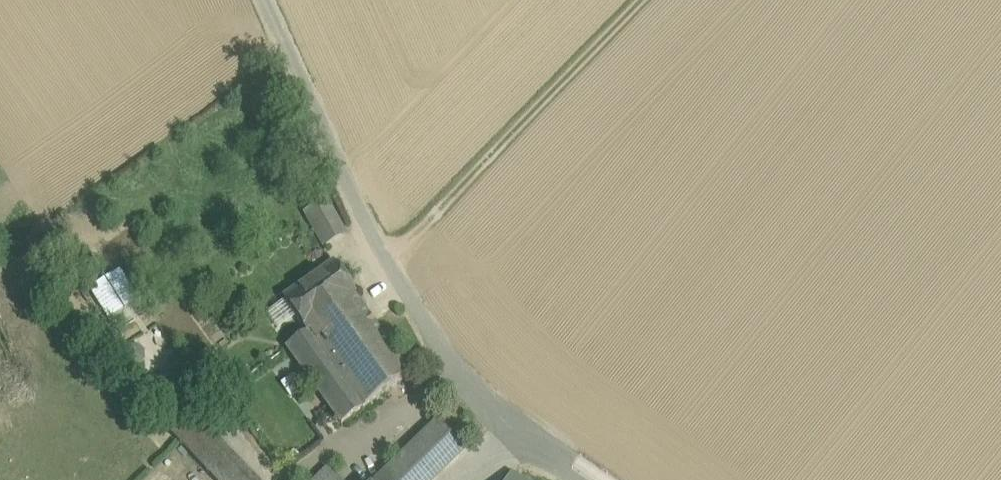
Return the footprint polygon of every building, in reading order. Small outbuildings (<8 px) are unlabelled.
[(349,236),(335,209),(324,215),(320,207),(306,215),(324,249),(349,236)] [(337,266),(287,302),(306,329),(307,328),(327,314),(354,295),(356,293),(337,266)] [(91,287),(109,320),(141,302),(122,269),(91,287)] [(354,295),(327,314),(333,323),(313,337),(364,409),(411,375),(354,295)] [(327,314),(307,328),(311,334),(313,337),(333,323),(327,314)] [(313,337),(311,334),(290,349),(343,424),(364,409),(313,337)] [(190,412),(168,433),(213,479),(255,479),(190,412)] [(392,469),(403,479),(434,479),(461,454),(439,423),(392,469)] [(380,479),(403,479),(392,469),(380,479)] [(318,479),(338,479),(328,470),(318,479)]
